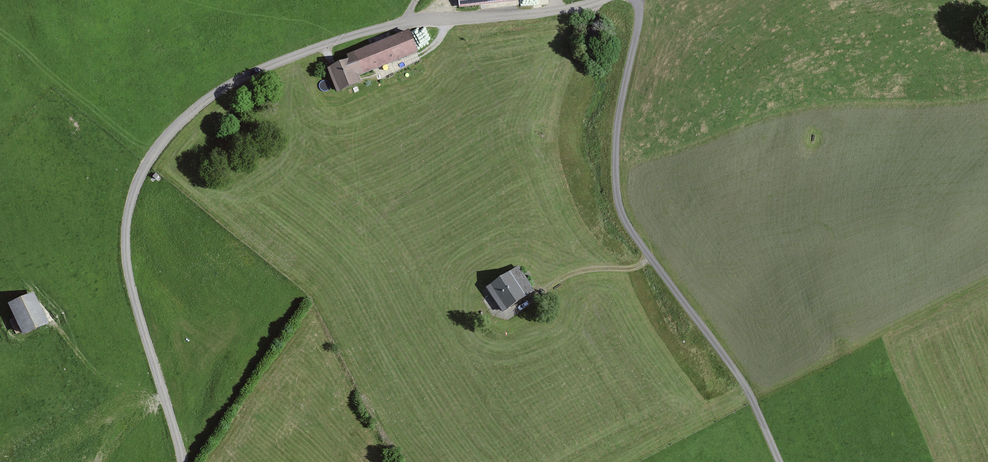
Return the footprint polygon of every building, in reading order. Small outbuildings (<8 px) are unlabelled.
[(458,8),(514,1),(514,0),(457,0),(458,8)] [(347,63),(326,71),(335,95),(360,85),(357,78),(417,54),(408,33),(346,56),(347,63)] [(519,269),(487,290),(502,313),(534,292),(519,269)] [(34,294),(6,305),(19,336),(47,325),(34,294)]
